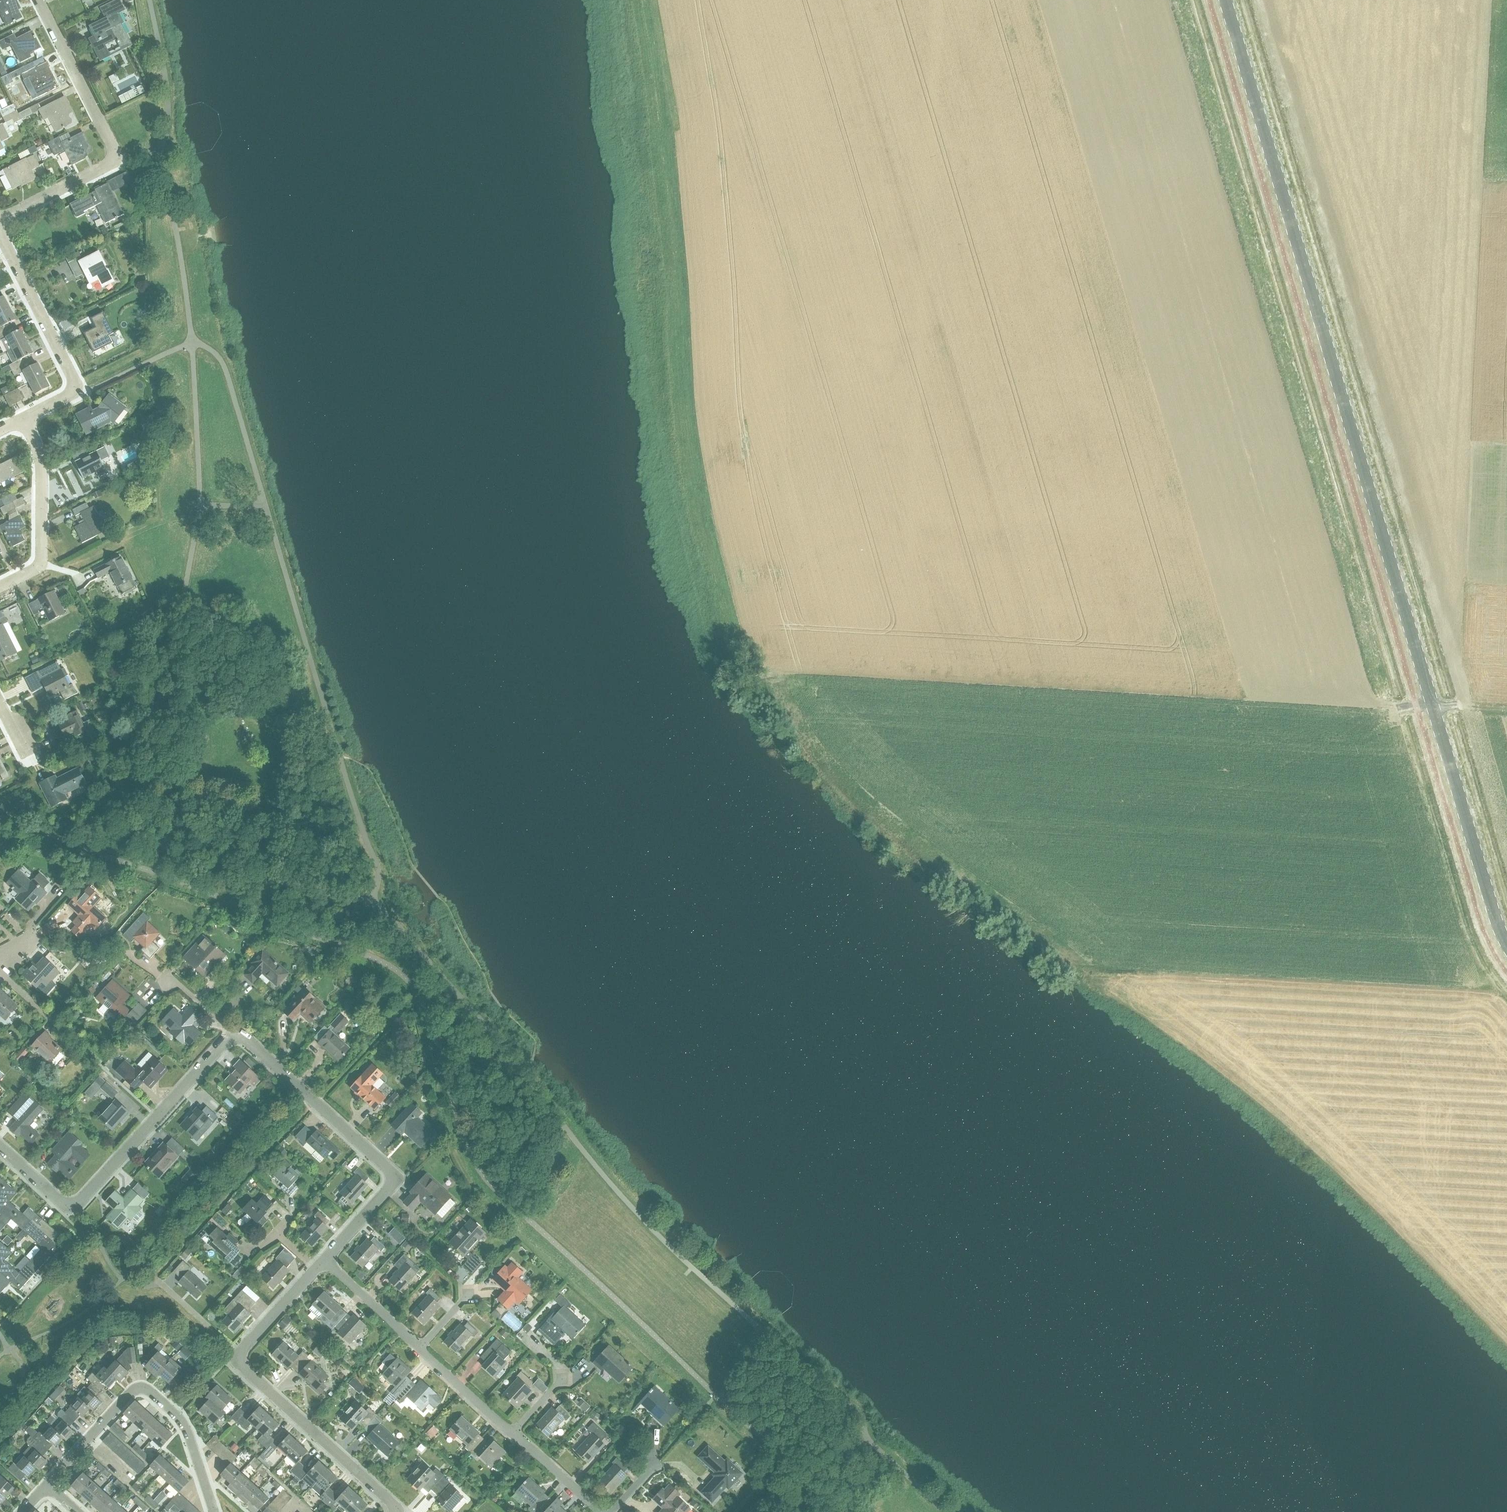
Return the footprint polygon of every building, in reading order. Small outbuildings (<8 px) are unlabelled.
[(21,18),(17,10),(16,11),(15,8),(18,6),(15,0),(0,0),(0,13),(6,26),(13,22),(14,23),(16,22),(15,21),(21,18)] [(95,37),(90,40),(101,61),(110,56),(104,45),(116,39),(121,48),(131,43),(121,25),(123,23),(119,14),(125,11),(119,0),(101,9),(106,19),(90,27),(95,37)] [(13,35),(0,42),(0,45),(2,49),(11,45),(19,62),(30,57),(28,53),(40,47),(35,38),(34,36),(31,31),(15,39),(13,35)] [(36,67),(21,74),(24,80),(28,78),(38,97),(47,92),(48,95),(54,91),(53,89),(58,87),(49,68),(50,67),(47,62),(36,67)] [(3,78),(7,86),(13,82),(9,74),(3,78)] [(109,77),(112,84),(119,80),(116,74),(109,77)] [(137,88),(140,95),(145,92),(142,85),(137,88)] [(119,97),(122,104),(136,97),(133,90),(119,97)] [(77,124),(72,114),(73,114),(64,97),(39,110),(44,120),(48,118),(55,132),(66,127),(67,129),(77,124)] [(3,117),(16,110),(14,104),(0,111),(0,112),(3,117)] [(29,108),(18,114),(19,115),(21,119),(32,114),(29,108)] [(16,110),(3,117),(5,122),(12,119),(14,123),(21,119),(19,115),(18,114),(16,110)] [(4,149),(1,143),(9,139),(2,123),(0,124),(0,151),(4,149)] [(92,151),(83,133),(62,143),(59,137),(48,143),(54,156),(65,151),(72,165),(85,158),(83,155),(92,151)] [(22,159),(33,154),(30,149),(20,153),(22,159)] [(31,171),(39,167),(33,156),(4,170),(7,176),(1,179),(7,191),(23,183),(24,184),(35,179),(31,171)] [(126,174),(121,176),(124,184),(130,181),(126,174)] [(92,193),(70,204),(77,218),(85,214),(84,212),(97,205),(105,223),(115,218),(115,219),(118,218),(117,217),(123,214),(119,205),(117,206),(112,197),(115,196),(112,191),(108,183),(106,184),(91,191),(92,193)] [(126,221),(116,225),(119,231),(128,226),(126,221)] [(90,283),(98,279),(103,288),(114,282),(99,252),(82,260),(81,257),(70,263),(76,275),(85,271),(87,275),(86,275),(90,283)] [(9,309),(7,305),(8,304),(5,297),(3,298),(1,292),(0,293),(0,313),(9,309)] [(103,308),(92,313),(94,317),(104,311),(103,308)] [(13,328),(9,322),(16,319),(12,312),(11,312),(9,309),(0,313),(0,325),(1,327),(0,327),(0,335),(13,328)] [(113,333),(111,329),(103,313),(91,318),(96,328),(84,334),(93,351),(111,341),(108,336),(113,333)] [(13,328),(0,335),(0,339),(1,341),(2,340),(7,352),(12,349),(26,342),(24,339),(25,338),(22,330),(15,333),(13,328)] [(10,365),(13,371),(15,369),(30,361),(27,356),(33,353),(29,345),(28,346),(26,342),(12,349),(18,360),(10,365)] [(2,361),(9,356),(6,350),(0,353),(0,357),(2,361)] [(24,371),(30,383),(43,376),(41,372),(43,372),(38,364),(32,366),(30,361),(15,369),(13,371),(15,376),(24,371)] [(43,376),(30,383),(36,394),(50,386),(46,378),(45,379),(43,376)] [(18,389),(11,392),(17,403),(24,400),(18,389)] [(17,403),(11,392),(5,395),(10,406),(17,403)] [(112,421),(123,407),(109,397),(100,408),(92,412),(90,409),(79,415),(87,432),(104,423),(103,420),(106,416),(112,421)] [(97,452),(75,463),(83,479),(96,473),(99,478),(108,473),(102,461),(110,457),(106,448),(105,448),(103,442),(94,447),(97,452)] [(1,483),(25,470),(18,456),(4,462),(5,464),(1,465),(0,462),(0,482),(1,483)] [(52,473),(54,480),(67,478),(65,470),(52,473)] [(2,499),(6,506),(13,502),(18,499),(14,492),(2,499)] [(13,502),(6,506),(1,508),(4,514),(16,508),(13,502)] [(75,527),(83,543),(106,531),(105,528),(110,526),(102,510),(97,513),(93,506),(89,508),(86,503),(72,510),(76,516),(81,514),(85,522),(75,527)] [(19,529),(25,526),(20,516),(19,516),(17,512),(9,515),(9,522),(1,526),(12,547),(25,540),(19,529)] [(111,572),(118,587),(123,596),(136,589),(120,558),(95,571),(99,578),(111,572)] [(39,613),(38,610),(43,608),(49,621),(65,613),(54,591),(28,604),(33,615),(39,613)] [(0,659),(1,661),(5,659),(5,660),(7,659),(7,658),(17,653),(2,625),(8,622),(5,616),(0,618),(0,658),(0,659)] [(57,662),(25,678),(33,693),(45,687),(50,696),(60,690),(65,698),(64,699),(78,692),(77,692),(72,683),(69,685),(65,677),(69,675),(65,668),(61,670),(57,662)] [(86,731),(88,736),(96,733),(89,719),(83,723),(77,711),(66,717),(68,721),(60,725),(65,736),(73,732),(76,736),(86,731)] [(0,774),(3,779),(9,776),(0,758),(0,775),(0,774)] [(64,794),(85,783),(78,768),(57,779),(55,776),(40,784),(52,807),(67,799),(64,794)] [(39,875),(33,881),(31,883),(18,872),(7,884),(13,889),(14,889),(20,895),(16,900),(28,911),(35,903),(34,902),(38,899),(39,900),(46,893),(43,891),(49,884),(39,875)] [(79,894),(69,905),(80,915),(74,922),(76,924),(71,930),(82,941),(88,935),(85,933),(92,925),(96,928),(105,919),(93,907),(101,899),(88,888),(85,892),(81,896),(79,894)] [(153,942),(160,934),(148,922),(151,919),(144,913),(124,934),(132,942),(135,939),(144,947),(141,950),(150,959),(160,948),(153,942)] [(217,967),(219,964),(219,961),(217,959),(223,953),(204,936),(189,952),(192,955),(187,960),(203,975),(213,963),(217,967)] [(81,957),(88,964),(100,951),(93,945),(81,957)] [(313,949),(307,952),(312,959),(317,955),(313,949)] [(263,971),(276,984),(286,973),(263,952),(252,963),(253,964),(244,974),(253,983),(263,971)] [(47,985),(59,972),(43,958),(36,966),(33,963),(23,974),(37,986),(42,981),(47,985)] [(96,997),(109,1009),(129,1028),(146,1011),(139,1004),(131,1012),(122,1004),(130,996),(113,980),(96,997)] [(302,1012),(311,1021),(324,1007),(305,989),(284,1011),(294,1020),(302,1012)] [(6,1019),(18,1007),(0,990),(0,1014),(6,1019)] [(184,1041),(189,1045),(200,1034),(191,1025),(199,1016),(190,1008),(182,1017),(174,1009),(163,1021),(173,1031),(171,1033),(182,1043),(184,1041)] [(334,1028),(331,1031),(330,1030),(319,1042),(331,1053),(330,1054),(337,1060),(349,1048),(336,1036),(338,1032),(339,1033),(349,1022),(341,1014),(331,1025),(334,1028)] [(32,1045),(50,1062),(62,1050),(49,1039),(51,1037),(45,1031),(32,1045)] [(311,1040),(306,1050),(313,1053),(318,1044),(311,1040)] [(29,1051),(24,1046),(15,1057),(20,1062),(29,1051)] [(59,1062),(66,1056),(64,1053),(56,1059),(59,1062)] [(165,1069),(153,1057),(142,1070),(138,1067),(135,1070),(125,1061),(117,1071),(126,1080),(136,1089),(143,1081),(151,1088),(160,1078),(158,1076),(165,1069)] [(254,1085),(259,1078),(240,1061),(233,1069),(235,1071),(226,1081),(239,1093),(250,1081),(254,1085)] [(351,1088),(375,1110),(385,1098),(371,1086),(382,1074),(372,1065),(351,1088)] [(95,1082),(112,1098),(118,1093),(100,1076),(95,1082)] [(21,1133),(29,1140),(33,1143),(40,1136),(28,1125),(43,1110),(25,1093),(8,1111),(19,1120),(11,1128),(19,1136),(21,1133)] [(395,1102),(391,1098),(387,1103),(391,1107),(395,1102)] [(99,1118),(112,1130),(128,1112),(115,1101),(99,1118)] [(411,1136),(422,1146),(433,1134),(416,1118),(421,1113),(412,1104),(392,1125),(402,1134),(406,1129),(412,1135),(411,1136)] [(213,1123),(218,1117),(207,1107),(201,1113),(197,1109),(181,1126),(193,1137),(209,1120),(213,1123)] [(305,1146),(307,1143),(325,1158),(328,1155),(334,1160),(341,1152),(335,1147),(317,1131),(314,1134),(306,1127),(296,1137),(305,1146)] [(81,1164),(89,1156),(79,1147),(81,1145),(69,1134),(52,1152),(57,1156),(49,1164),(57,1171),(60,1168),(68,1175),(75,1168),(66,1160),(72,1155),(81,1164)] [(169,1168),(179,1157),(166,1145),(155,1158),(153,1156),(145,1165),(158,1176),(167,1166),(169,1168)] [(297,1169),(295,1171),(291,1167),(292,1166),(285,1160),(280,1165),(282,1167),(274,1176),(283,1185),(281,1188),(290,1196),(299,1187),(293,1182),(302,1174),(297,1169)] [(189,1183),(202,1168),(196,1163),(183,1178),(189,1183)] [(352,1203),(368,1185),(365,1182),(369,1178),(358,1169),(354,1173),(357,1175),(341,1193),(344,1196),(340,1200),(347,1206),(350,1202),(352,1203)] [(435,1214),(436,1212),(442,1218),(455,1204),(449,1198),(451,1197),(426,1174),(411,1191),(413,1193),(404,1203),(413,1210),(421,1201),(435,1214)] [(10,1201),(10,1202),(18,1193),(0,1176),(0,1192),(3,1195),(0,1199),(0,1212),(10,1201)] [(160,1187),(164,1193),(172,1187),(168,1181),(160,1187)] [(143,1215),(138,1211),(141,1208),(138,1206),(143,1201),(132,1191),(124,1200),(115,1192),(107,1202),(115,1209),(108,1217),(119,1227),(122,1224),(121,1223),(127,1216),(131,1219),(133,1217),(138,1221),(143,1215)] [(264,1195),(259,1201),(256,1205),(251,1201),(243,1210),(255,1221),(252,1224),(259,1230),(268,1221),(262,1216),(273,1204),(264,1195)] [(23,1230),(31,1221),(33,1219),(37,1215),(29,1207),(23,1214),(10,1202),(10,1201),(0,1212),(0,1228),(10,1218),(23,1230)] [(326,1226),(329,1222),(319,1212),(315,1217),(317,1219),(302,1236),(313,1246),(328,1229),(326,1226)] [(227,1224),(219,1216),(214,1220),(223,1228),(227,1224)] [(43,1248),(31,1261),(40,1269),(59,1247),(53,1241),(59,1234),(42,1219),(38,1224),(33,1219),(31,1221),(23,1230),(21,1231),(28,1237),(31,1235),(44,1247),(43,1248)] [(464,1266),(473,1274),(483,1263),(469,1250),(485,1233),(470,1220),(449,1243),(468,1261),(464,1266)] [(210,1245),(222,1256),(234,1267),(242,1258),(233,1249),(239,1242),(230,1233),(226,1237),(216,1229),(209,1236),(214,1241),(210,1245)] [(4,1240),(10,1247),(16,1242),(11,1235),(4,1240)] [(380,1251),(384,1247),(374,1237),(370,1242),(367,1239),(360,1247),(359,1246),(355,1250),(356,1251),(351,1257),(362,1267),(378,1249),(380,1251)] [(2,1264),(0,1266),(0,1272),(12,1282),(11,1283),(20,1290),(40,1269),(31,1261),(21,1272),(19,1274),(6,1262),(8,1259),(0,1251),(0,1262),(2,1264)] [(287,1269),(291,1265),(280,1255),(276,1259),(279,1261),(263,1279),(274,1289),(290,1272),(287,1269)] [(414,1267),(407,1261),(409,1259),(404,1255),(394,1265),(399,1270),(389,1281),(400,1292),(416,1274),(420,1270),(415,1265),(414,1267)] [(180,1283),(197,1299),(207,1288),(190,1272),(192,1269),(183,1261),(174,1272),(182,1280),(180,1283)] [(520,1301),(531,1289),(518,1277),(522,1273),(512,1263),(508,1268),(506,1266),(493,1279),(506,1291),(499,1299),(508,1308),(517,1298),(520,1301)] [(11,1283),(12,1282),(0,1272),(0,1295),(11,1283)] [(437,1303),(441,1298),(431,1288),(426,1293),(428,1295),(412,1313),(423,1323),(440,1305),(437,1303)] [(335,1326),(347,1313),(341,1308),(324,1292),(313,1304),(313,1305),(309,1309),(319,1318),(332,1329),(335,1326)] [(223,1323),(230,1329),(234,1333),(239,1327),(240,1328),(241,1328),(240,1327),(250,1315),(248,1313),(256,1303),(245,1293),(237,1302),(234,1300),(224,1312),(229,1316),(223,1323)] [(548,1320),(539,1329),(540,1329),(553,1342),(564,1330),(573,1338),(581,1329),(585,1325),(567,1308),(570,1304),(560,1295),(554,1301),(562,1308),(549,1322),(548,1320)] [(347,1313),(335,1326),(339,1330),(337,1332),(349,1343),(366,1325),(353,1314),(351,1317),(347,1313)] [(461,1324),(457,1329),(454,1332),(453,1331),(449,1335),(450,1336),(445,1342),(455,1352),(472,1334),(474,1337),(478,1333),(468,1323),(464,1327),(461,1324)] [(504,1361),(511,1352),(497,1340),(483,1355),(489,1360),(482,1366),(494,1377),(507,1364),(504,1361)] [(156,1376),(159,1373),(168,1362),(159,1353),(163,1348),(159,1343),(146,1357),(151,1361),(146,1367),(156,1376)] [(295,1370),(296,1370),(307,1358),(308,1355),(303,1351),(299,1356),(284,1343),(272,1355),(288,1369),(290,1366),(295,1370)] [(313,1351),(321,1358),(327,1352),(319,1344),(313,1351)] [(113,1357),(104,1367),(117,1378),(120,1382),(129,1372),(128,1371),(130,1369),(130,1364),(136,1363),(134,1347),(127,1347),(127,1348),(116,1360),(113,1357)] [(612,1376),(619,1383),(633,1369),(609,1347),(594,1363),(601,1370),(604,1367),(613,1375),(612,1376)] [(390,1354),(382,1363),(389,1368),(383,1375),(387,1379),(386,1380),(391,1385),(393,1383),(396,1386),(390,1393),(396,1398),(409,1384),(404,1379),(410,1371),(397,1359),(390,1354)] [(307,1358),(296,1370),(300,1374),(306,1380),(308,1379),(312,1383),(309,1386),(319,1394),(327,1387),(322,1383),(328,1377),(312,1361),(311,1362),(307,1358)] [(168,1362),(159,1373),(169,1382),(171,1379),(176,1384),(188,1370),(184,1366),(181,1369),(171,1359),(168,1362)] [(480,1359),(474,1368),(478,1371),(484,1362),(480,1359)] [(92,1383),(101,1391),(106,1386),(108,1388),(117,1378),(104,1367),(99,1373),(97,1372),(93,1372),(87,1378),(92,1383)] [(528,1388),(533,1383),(521,1372),(516,1377),(518,1379),(503,1395),(515,1407),(524,1398),(525,1399),(532,1392),(528,1388)] [(351,1384),(364,1392),(368,1385),(355,1377),(351,1384)] [(536,1384),(547,1391),(550,1385),(539,1378),(536,1384)] [(409,1384),(396,1398),(401,1403),(408,1396),(422,1410),(428,1403),(435,1409),(442,1400),(421,1381),(414,1388),(409,1384)] [(77,1396),(79,1397),(90,1408),(93,1411),(101,1402),(96,1397),(101,1391),(92,1383),(87,1389),(85,1387),(77,1396)] [(207,1397),(210,1399),(222,1410),(231,1399),(216,1386),(207,1397)] [(654,1416),(663,1425),(678,1409),(654,1388),(642,1401),(656,1414),(654,1416)] [(72,1404),(65,1413),(74,1421),(79,1415),(82,1417),(90,1408),(79,1397),(77,1396),(75,1394),(69,1401),(72,1404)] [(222,1410),(210,1399),(200,1410),(215,1423),(224,1413),(222,1410)] [(123,1414),(133,1422),(144,1410),(135,1401),(123,1414)] [(360,1422),(366,1427),(375,1417),(376,1417),(377,1415),(370,1409),(367,1413),(356,1402),(341,1419),(352,1429),(360,1422)] [(251,1424),(257,1429),(270,1415),(260,1406),(250,1418),(245,1413),(237,1421),(246,1430),(251,1424)] [(567,1421),(571,1416),(560,1406),(556,1410),(553,1408),(536,1426),(548,1436),(564,1418),(567,1421)] [(236,1422),(237,1421),(245,1413),(240,1408),(231,1418),(236,1422)] [(58,1417),(50,1426),(64,1438),(66,1441),(75,1432),(69,1426),(74,1421),(65,1413),(61,1409),(58,1413),(58,1417)] [(133,1422),(142,1431),(154,1418),(144,1410),(133,1422)] [(257,1440),(266,1448),(274,1439),(269,1435),(279,1424),(270,1415),(257,1429),(263,1434),(257,1440)] [(375,1417),(366,1427),(364,1429),(370,1435),(368,1438),(387,1456),(399,1443),(379,1425),(382,1423),(376,1417),(375,1417)] [(142,1431),(152,1440),(163,1427),(154,1418),(142,1431)] [(465,1448),(469,1451),(482,1438),(478,1434),(478,1433),(461,1418),(451,1430),(467,1445),(465,1448)] [(110,1428),(119,1437),(123,1433),(123,1434),(124,1432),(115,1423),(110,1428)] [(602,1442),(608,1435),(594,1423),(588,1429),(593,1434),(577,1451),(588,1462),(604,1444),(602,1442)] [(39,1432),(34,1438),(48,1450),(53,1444),(56,1447),(64,1438),(50,1426),(48,1424),(43,1429),(43,1432),(39,1432)] [(438,1432),(433,1426),(426,1433),(432,1438),(438,1432)] [(163,1427),(152,1440),(161,1448),(173,1436),(163,1427)] [(102,1442),(107,1446),(115,1437),(110,1433),(102,1442)] [(123,1433),(119,1437),(126,1443),(129,1439),(123,1434),(123,1433)] [(277,1447),(286,1456),(299,1442),(289,1434),(280,1444),(274,1439),(266,1448),(259,1456),(264,1460),(267,1458),(277,1447)] [(31,1447),(23,1455),(36,1468),(39,1471),(47,1461),(42,1456),(48,1450),(34,1438),(31,1435),(27,1440),(28,1444),(31,1447)] [(206,1445),(211,1450),(219,1441),(219,1440),(215,1436),(206,1445)] [(107,1446),(111,1450),(119,1441),(115,1437),(107,1446)] [(482,1438),(469,1451),(475,1457),(477,1455),(490,1467),(504,1451),(491,1440),(488,1443),(482,1438)] [(111,1450),(116,1454),(123,1445),(119,1441),(111,1450)] [(211,1450),(216,1454),(223,1445),(219,1441),(211,1450)] [(290,1470),(295,1475),(304,1466),(299,1461),(308,1450),(299,1442),(286,1456),(296,1464),(290,1470)] [(419,1448),(425,1452),(428,1446),(422,1442),(419,1448)] [(132,1448),(145,1460),(148,1456),(136,1444),(132,1448)] [(116,1454),(120,1458),(128,1449),(123,1445),(116,1454)] [(216,1454),(220,1458),(228,1449),(223,1445),(216,1454)] [(728,1487),(740,1474),(727,1462),(726,1463),(708,1447),(698,1458),(717,1475),(701,1493),(712,1503),(727,1486),(728,1487)] [(120,1458),(124,1462),(132,1453),(128,1449),(120,1458)] [(220,1458),(225,1462),(233,1453),(228,1449),(220,1458)] [(124,1462),(129,1466),(137,1457),(132,1453),(124,1462)] [(225,1462),(229,1466),(221,1474),(231,1483),(241,1473),(231,1464),(237,1457),(233,1453),(225,1462)] [(36,1468),(23,1455),(22,1454),(8,1469),(20,1479),(26,1474),(29,1476),(36,1468)] [(151,1467),(160,1475),(170,1464),(160,1456),(151,1467)] [(129,1466),(133,1470),(141,1461),(137,1457),(129,1466)] [(261,1463),(255,1457),(249,1464),(255,1469),(261,1463)] [(624,1472),(628,1468),(617,1458),(613,1463),(616,1465),(599,1483),(611,1493),(627,1475),(624,1472)] [(141,1461),(133,1470),(137,1474),(145,1465),(141,1461)] [(302,1479),(312,1487),(328,1469),(319,1461),(309,1471),(304,1466),(295,1475),(301,1480),(302,1479)] [(95,1466),(101,1472),(105,1468),(99,1462),(95,1466)] [(433,1488),(436,1484),(443,1476),(444,1476),(438,1470),(434,1473),(423,1463),(408,1480),(420,1491),(427,1483),(433,1488)] [(160,1475),(169,1483),(179,1473),(170,1464),(160,1475)] [(105,1468),(101,1472),(107,1478),(111,1473),(105,1468)] [(258,1472),(264,1477),(267,1473),(262,1468),(258,1472)] [(325,1502),(334,1493),(328,1488),(338,1477),(328,1469),(312,1487),(321,1496),(320,1497),(325,1502)] [(71,1486),(81,1495),(93,1482),(83,1473),(71,1486)] [(179,1473),(169,1483),(179,1492),(189,1481),(179,1473)] [(227,1487),(237,1496),(250,1481),(241,1473),(231,1483),(227,1487)] [(443,1476),(436,1484),(444,1492),(438,1498),(443,1503),(442,1505),(449,1511),(462,1497),(448,1483),(449,1482),(443,1476)] [(0,1479),(0,1494),(5,1499),(10,1493),(16,1498),(20,1494),(2,1477),(0,1479)] [(114,1484),(120,1489),(124,1485),(118,1479),(114,1484)] [(526,1500),(532,1505),(529,1508),(533,1511),(536,1511),(549,1498),(543,1493),(544,1493),(529,1479),(512,1496),(521,1505),(526,1500)] [(246,1504),(249,1500),(259,1489),(250,1481),(237,1496),(246,1504)] [(281,1486),(275,1481),(272,1484),(277,1489),(281,1486)] [(81,1495),(90,1503),(102,1490),(93,1482),(81,1495)] [(131,1487),(137,1493),(141,1489),(135,1483),(131,1487)] [(124,1485),(120,1489),(126,1495),(130,1491),(124,1485)] [(665,1511),(687,1511),(689,1509),(677,1498),(679,1495),(670,1486),(665,1492),(663,1490),(653,1500),(664,1510),(665,1508),(667,1510),(665,1511)] [(340,1504),(346,1509),(358,1496),(348,1487),(339,1497),(334,1493),(325,1502),(334,1510),(340,1504)] [(259,1489),(249,1500),(258,1509),(268,1498),(259,1489)] [(90,1503),(99,1511),(111,1499),(102,1490),(90,1503)] [(283,1490),(279,1494),(288,1502),(292,1498),(283,1490)] [(179,1492),(170,1502),(175,1506),(183,1496),(179,1492)] [(1,1503),(7,1508),(11,1504),(5,1499),(0,1494),(0,1505),(1,1503)] [(279,1494),(275,1499),(284,1507),(288,1502),(279,1494)] [(145,1499),(151,1504),(154,1500),(149,1495),(145,1499)] [(133,1500),(139,1506),(143,1502),(136,1496),(133,1500)] [(175,1506),(179,1510),(188,1500),(183,1496),(175,1506)] [(346,1509),(349,1511),(361,1511),(367,1505),(358,1496),(346,1509)] [(100,1511),(116,1511),(120,1507),(111,1499),(99,1511),(100,1511)] [(275,1499),(271,1503),(279,1511),(284,1507),(275,1499)] [(562,1504),(557,1499),(544,1511),(566,1511),(560,1507),(562,1504)] [(154,1500),(151,1504),(156,1509),(159,1505),(154,1500)] [(182,1511),(185,1511),(192,1504),(188,1500),(179,1510),(182,1511)] [(143,1502),(139,1506),(145,1511),(149,1508),(143,1502)] [(165,1506),(170,1510),(175,1506),(170,1502),(165,1506)] [(267,1508),(272,1511),(279,1511),(271,1503),(267,1508)]
